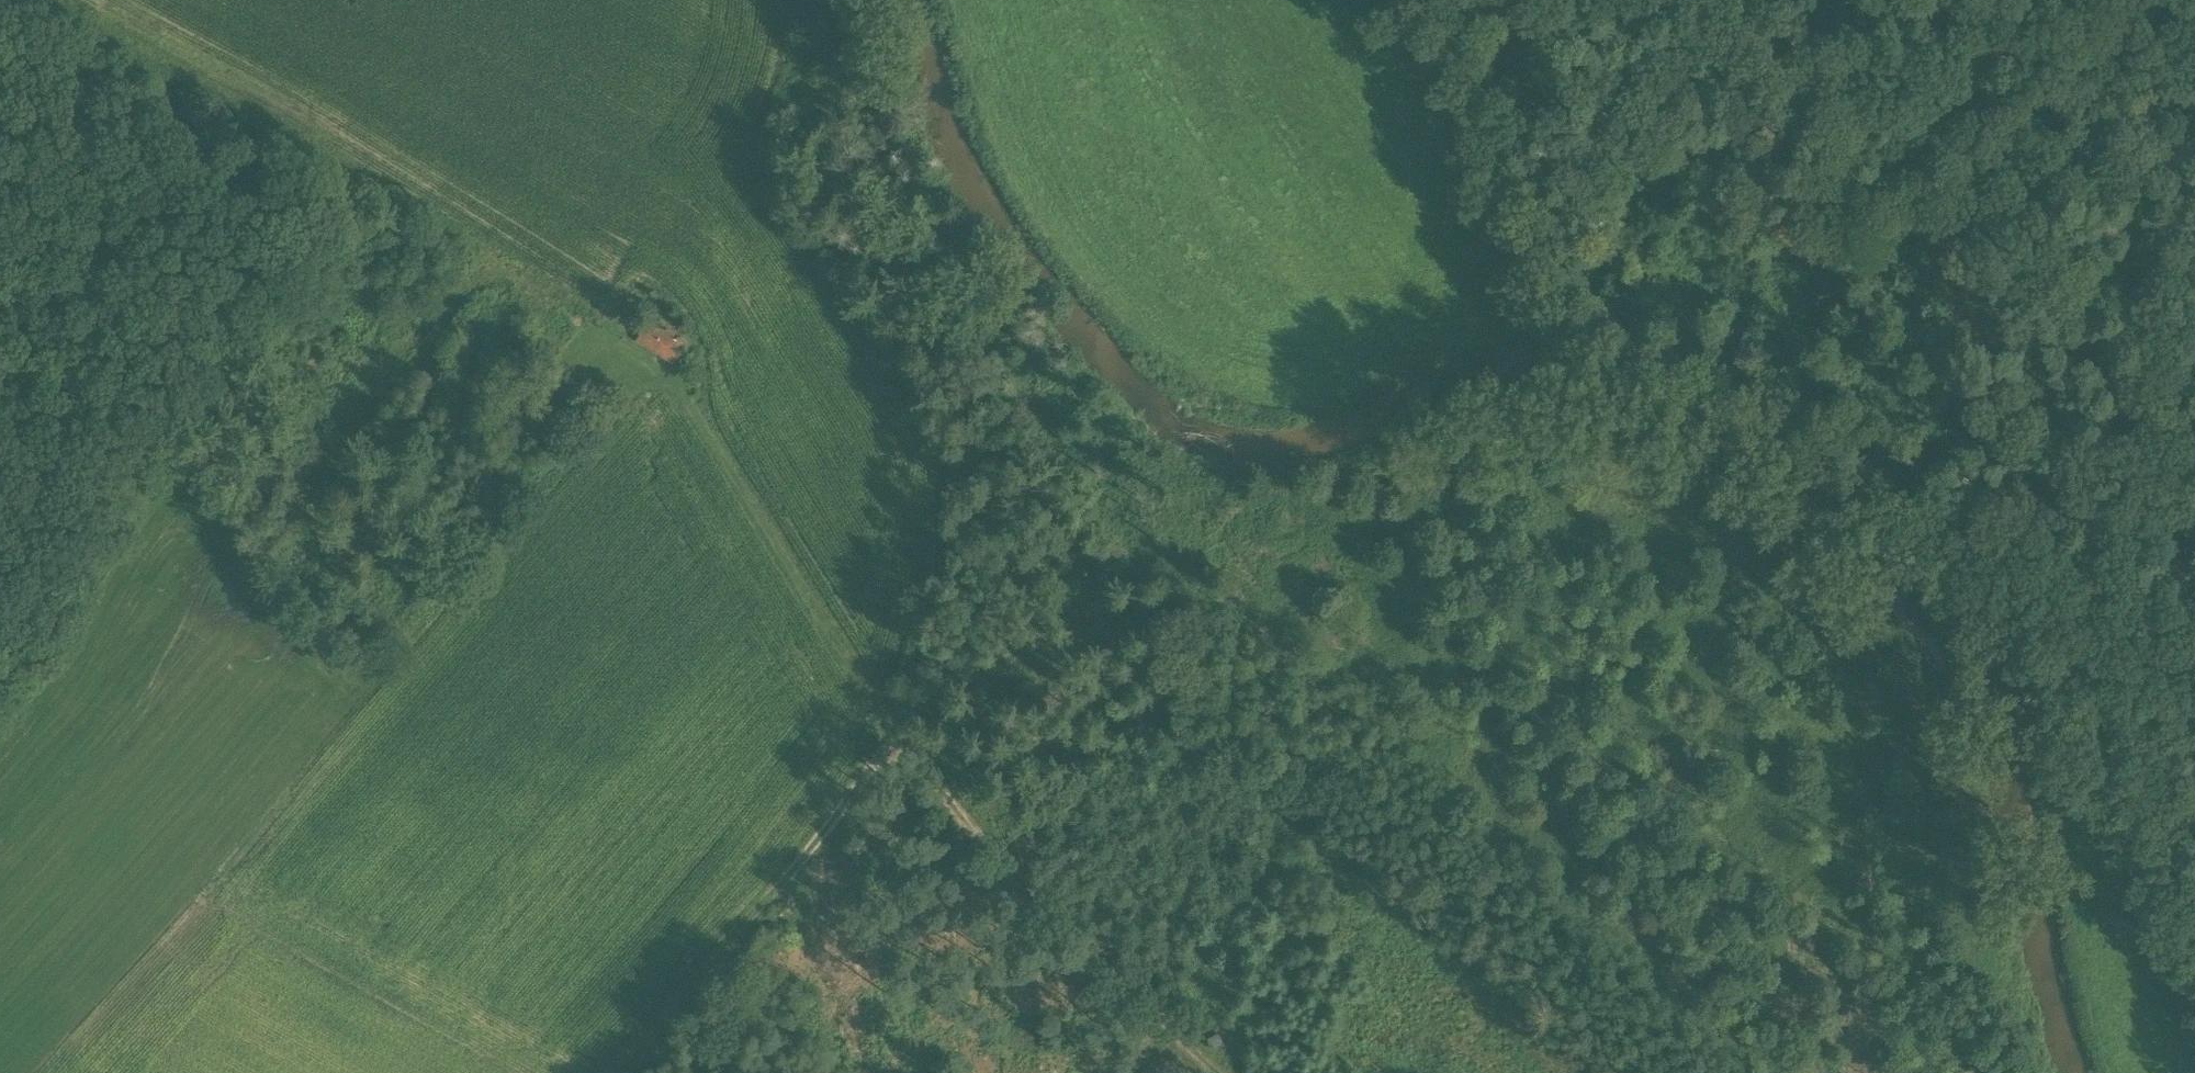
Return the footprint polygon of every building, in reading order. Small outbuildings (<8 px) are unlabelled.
[(684,345),(647,322),(636,339),(673,362),(684,345)] [(1217,1032),(1205,1037),(1211,1049),(1222,1043),(1217,1032)]
